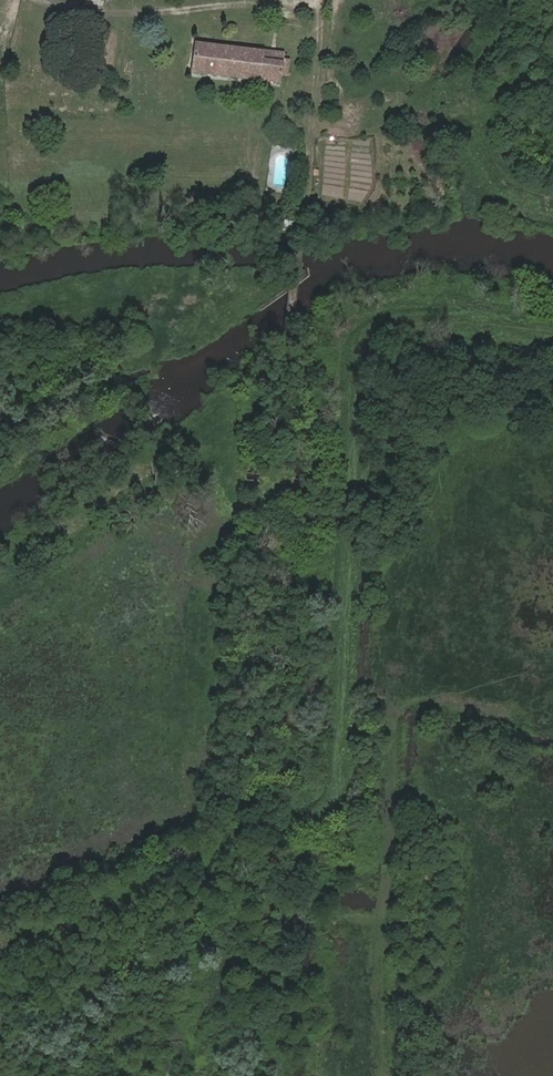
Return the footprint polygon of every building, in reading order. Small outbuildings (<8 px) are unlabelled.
[(281,50),(194,39),(189,70),(277,81),(281,50)]
